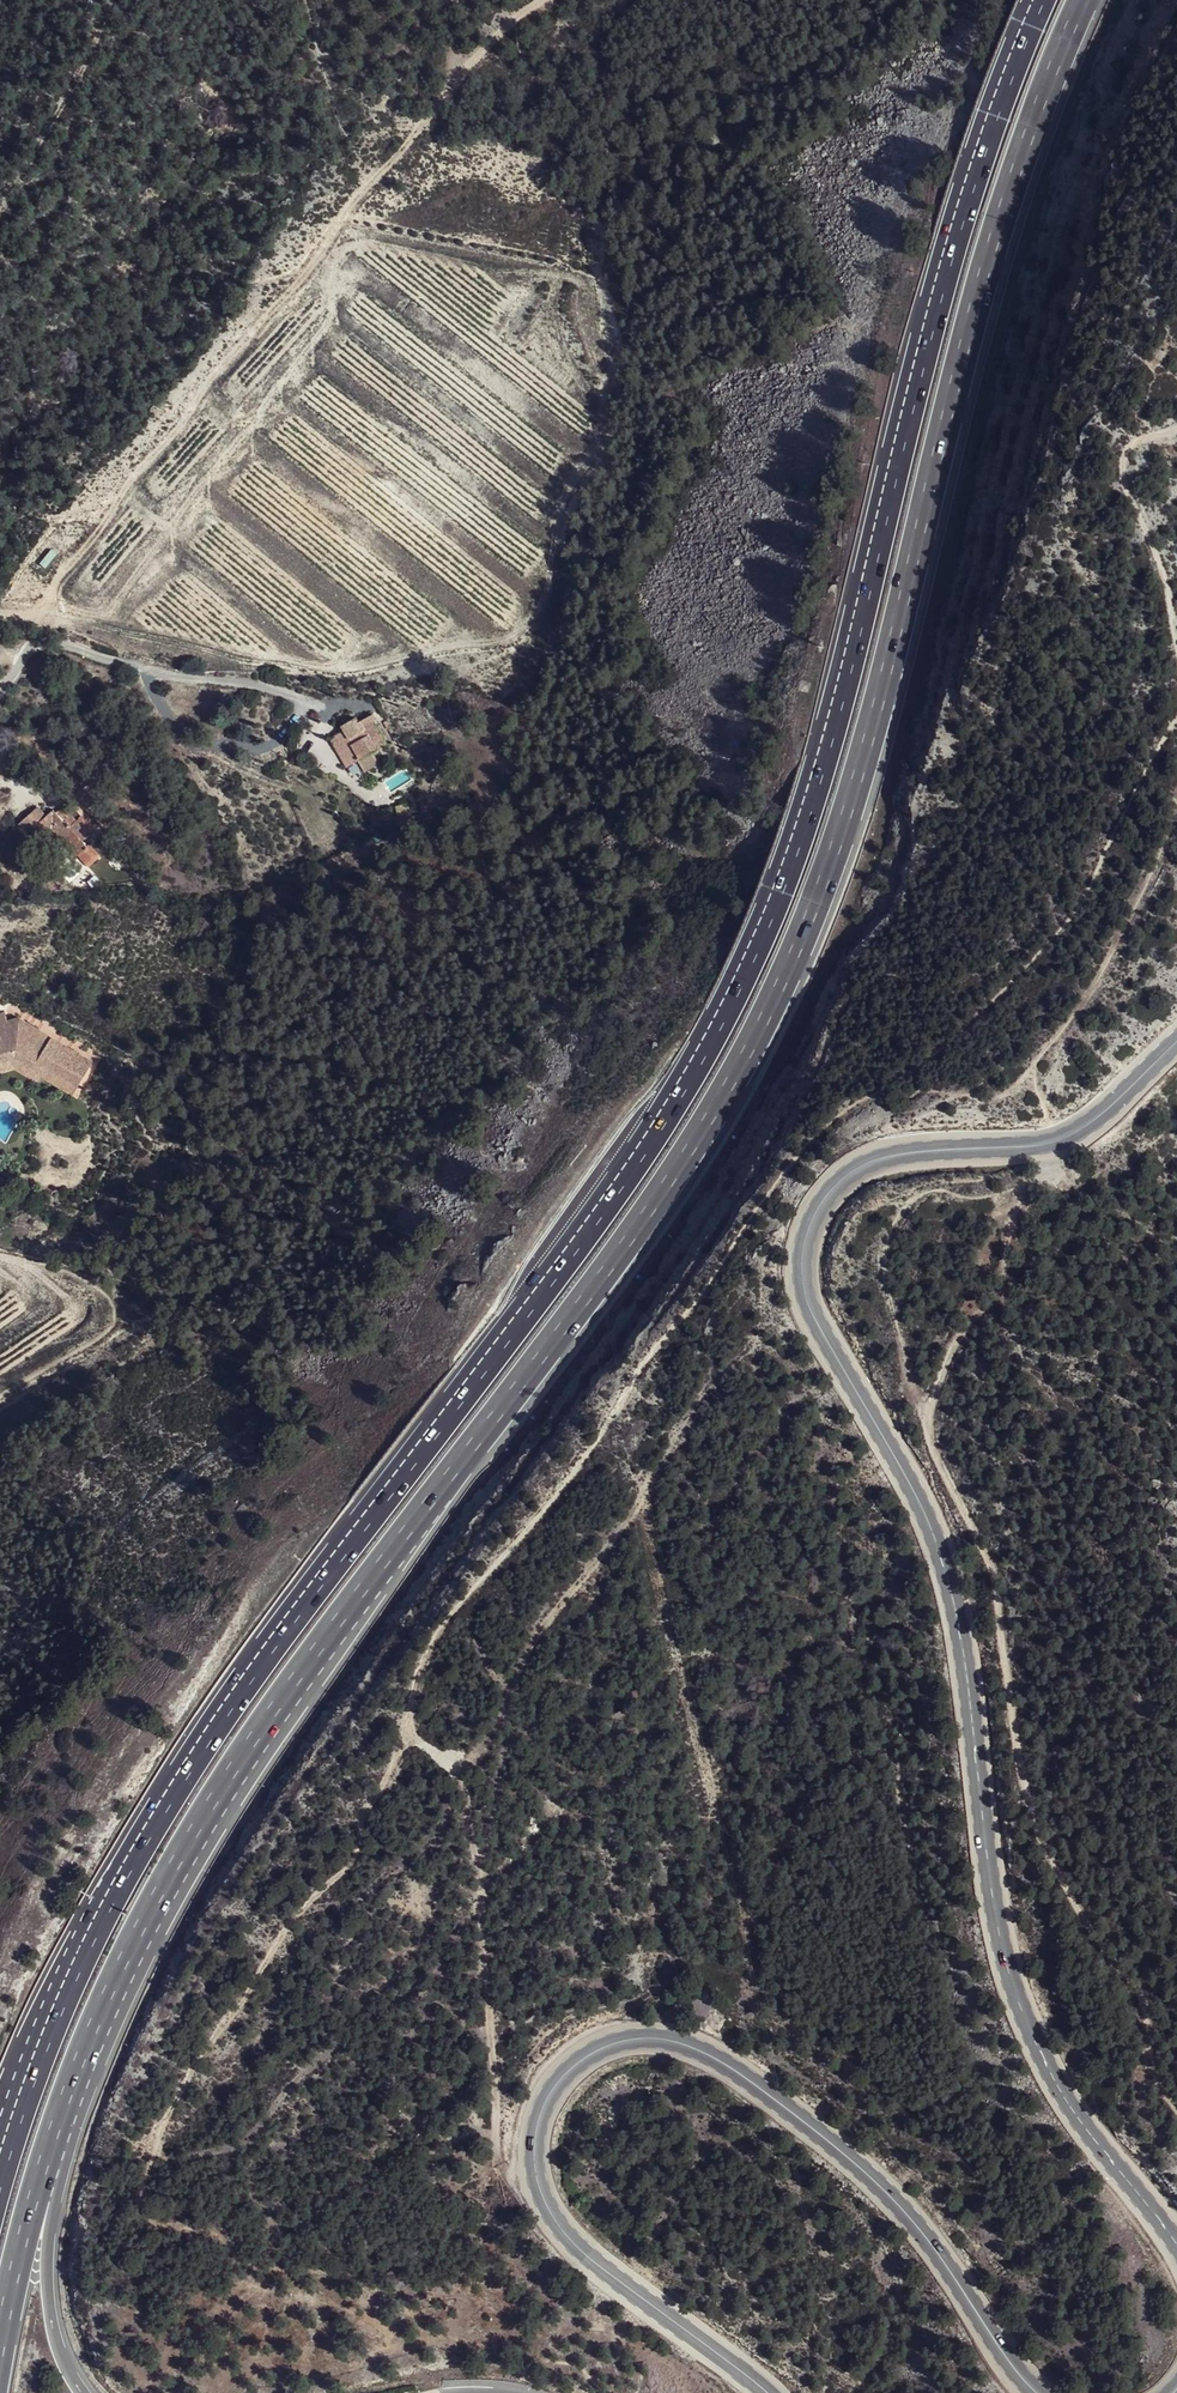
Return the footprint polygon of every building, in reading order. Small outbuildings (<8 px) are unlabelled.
[(342,731),(335,735),(351,762),(358,758),(372,749),(386,741),(373,718),(376,716),(373,712),(357,721),(354,717),(339,726),(342,731)] [(351,762),(335,735),(330,738),(345,765),(351,762)] [(372,749),(358,758),(366,769),(379,760),(372,749)] [(392,812),(394,817),(395,820),(400,819),(412,815),(408,801),(396,804),(398,810),(392,812)] [(39,804),(19,822),(27,831),(30,828),(39,839),(52,827),(76,854),(79,852),(88,862),(99,852),(91,842),(87,845),(82,839),(92,829),(86,822),(79,815),(75,818),(68,812),(64,816),(54,807),(47,813),(39,804)] [(388,807),(379,809),(382,820),(394,817),(392,812),(389,813),(388,807)] [(84,810),(79,815),(86,822),(91,818),(84,810)] [(6,1015),(0,1016),(0,1057),(1,1061),(19,1056),(37,1067),(40,1061),(80,1084),(96,1059),(59,1036),(21,1014),(7,1018),(6,1015)] [(19,1066),(42,1079),(46,1072),(76,1091),(80,1084),(40,1061),(37,1067),(19,1056),(1,1061),(0,1057),(0,1071),(19,1066)]
